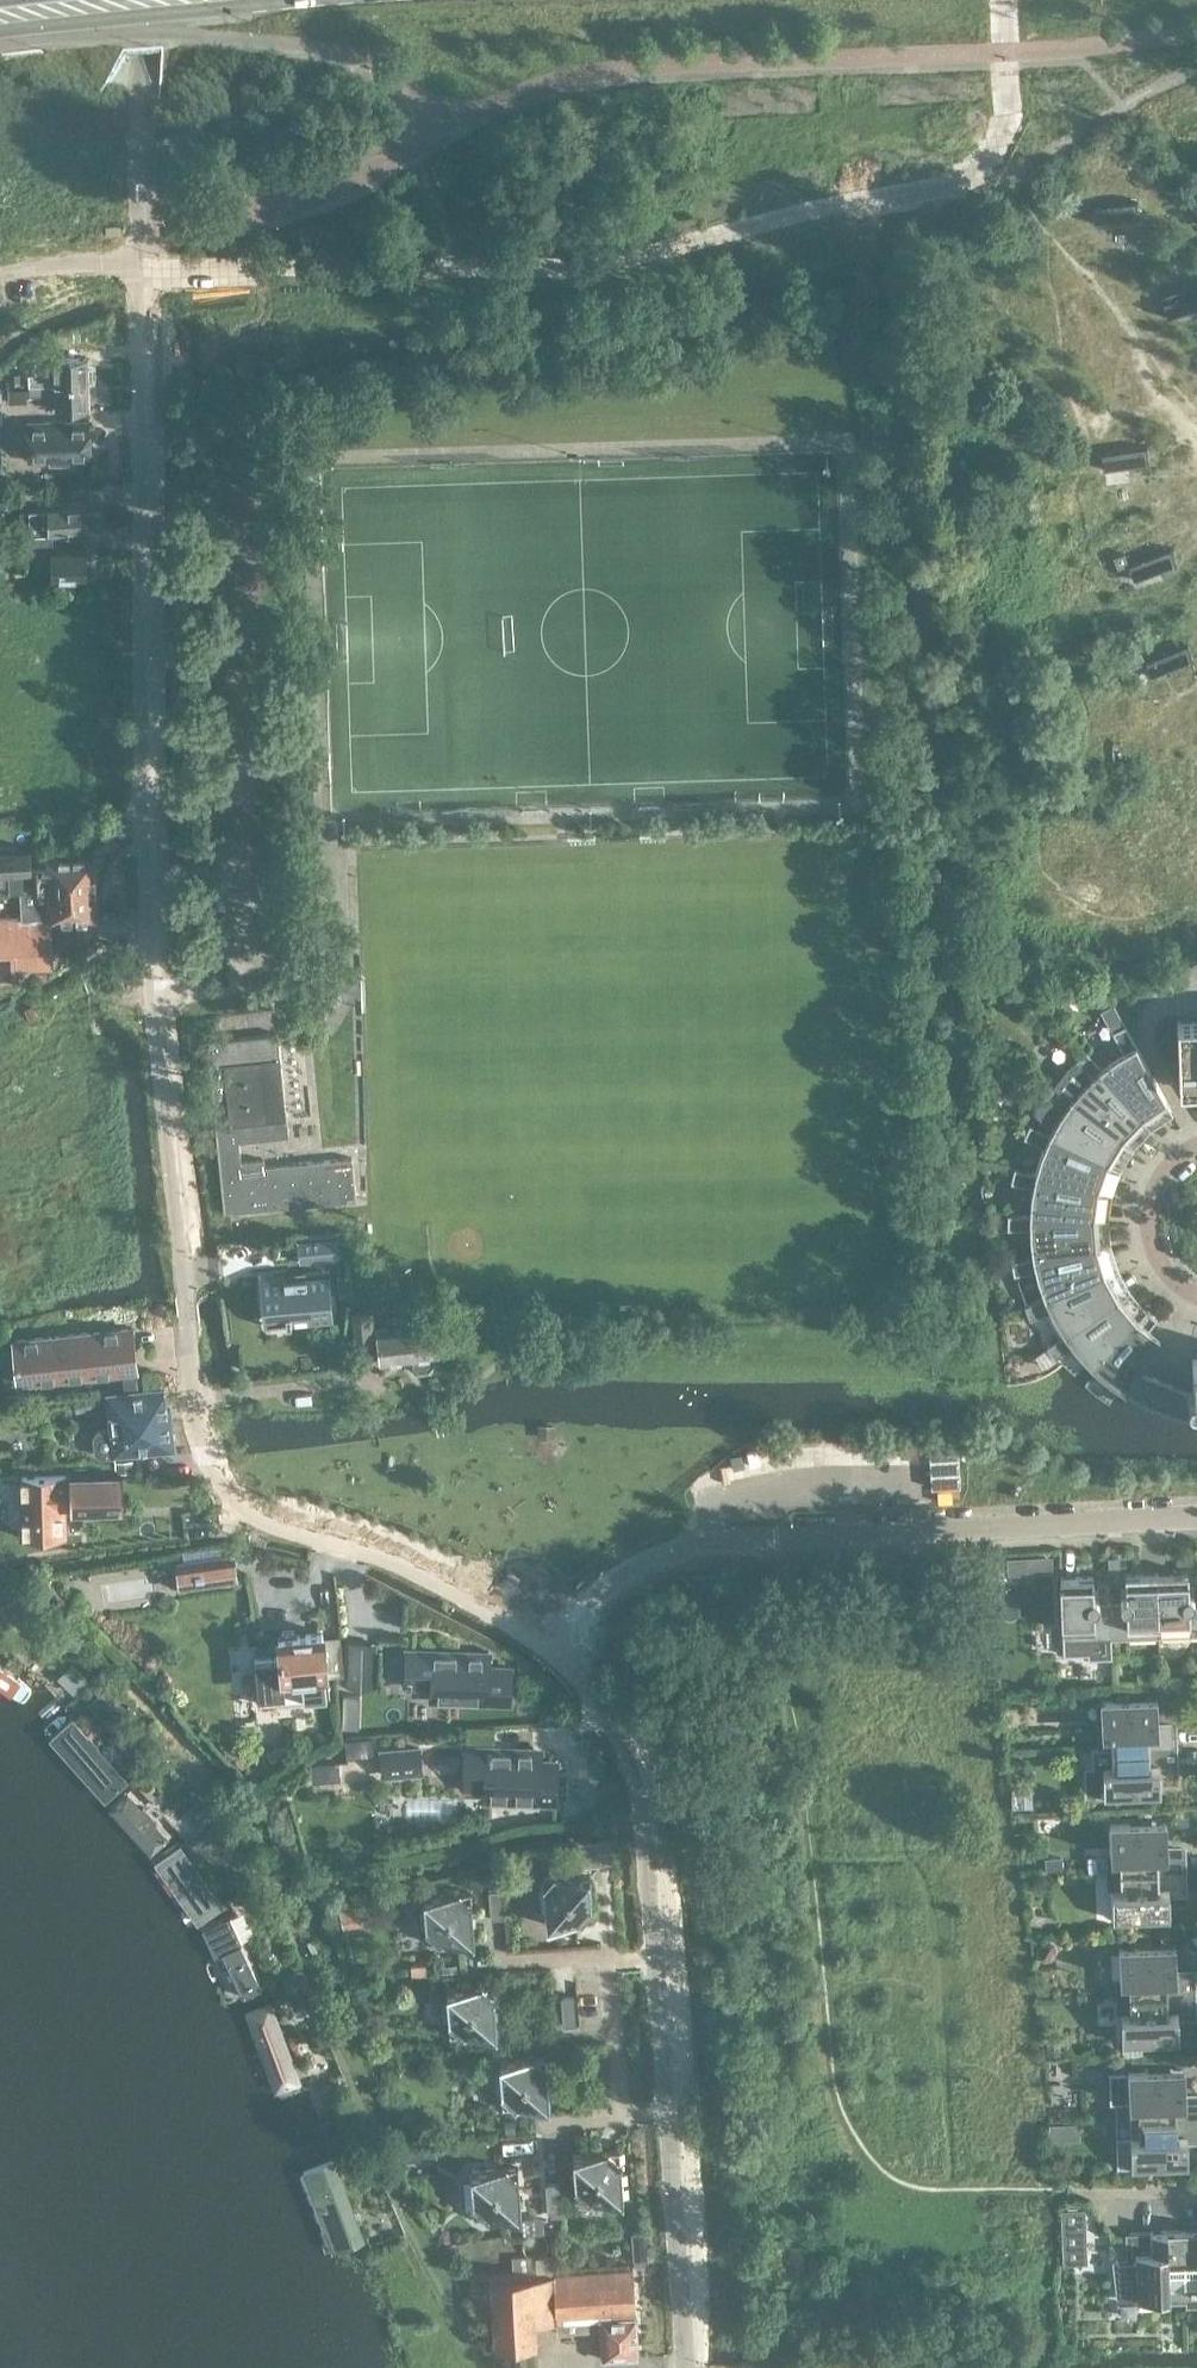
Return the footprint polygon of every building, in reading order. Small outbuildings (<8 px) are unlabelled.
[(1136,200),(1091,205),(1093,222),(1138,217),(1136,200)] [(36,372),(30,372),(30,383),(36,383),(89,383),(89,357),(56,356),(56,357),(36,358),(36,372)] [(36,383),(30,383),(30,394),(57,394),(57,409),(90,409),(89,383),(36,383)] [(28,388),(9,388),(9,401),(28,401),(28,388)] [(91,458),(90,421),(28,422),(29,459),(50,458),(51,464),(70,463),(70,458),(91,458)] [(1146,446),(1102,452),(1104,469),(1149,462),(1146,446)] [(88,529),(88,506),(15,512),(16,536),(53,533),(88,530),(88,529)] [(86,549),(53,549),(53,533),(16,536),(16,537),(29,536),(30,536),(31,549),(31,562),(28,562),(28,567),(51,566),(51,578),(86,578),(86,549)] [(16,537),(0,538),(0,563),(28,562),(31,562),(31,549),(30,536),(29,536),(16,537)] [(1170,547),(1128,564),(1134,579),(1176,563),(1170,547)] [(1124,551),(1113,556),(1117,567),(1128,563),(1124,551)] [(1187,643),(1145,660),(1147,666),(1151,676),(1193,659),(1187,643)] [(1141,651),(1126,657),(1132,672),(1147,666),(1145,660),(1141,651)] [(88,825),(88,843),(100,843),(100,825),(88,825)] [(0,847),(0,869),(8,869),(14,868),(29,868),(29,849),(29,846),(0,847)] [(29,868),(14,868),(15,890),(19,890),(41,889),(41,888),(51,888),(51,889),(94,887),(94,874),(95,872),(95,863),(94,862),(93,858),(49,861),(49,867),(41,868),(35,868),(29,868)] [(52,918),(95,916),(95,912),(97,911),(96,902),(95,901),(94,887),(51,889),(51,888),(41,888),(41,889),(19,890),(20,917),(0,919),(0,984),(15,984),(15,967),(27,966),(54,967),(54,951),(52,918)] [(1093,980),(1083,984),(1087,994),(1097,990),(1093,980)] [(1009,993),(1015,999),(1029,988),(1023,981),(1009,993)] [(1177,1020),(1179,1081),(1196,1081),(1196,1019),(1177,1020)] [(1166,1099),(1138,1047),(1125,1023),(1113,1030),(1124,1050),(1117,1054),(1101,1066),(1100,1067),(1142,1115),(1166,1099)] [(207,1039),(209,1062),(201,1062),(204,1096),(213,1095),(224,1211),(355,1198),(351,1156),(254,1165),(254,1159),(234,1161),(232,1140),(289,1135),(279,1032),(207,1039)] [(1054,1083),(1072,1096),(1071,1097),(1122,1136),(1142,1115),(1100,1067),(1101,1066),(1086,1050),(1076,1059),(1054,1083)] [(1072,1096),(1054,1083),(1046,1094),(1036,1111),(1054,1125),(1050,1132),(1049,1133),(1107,1160),(1122,1136),(1071,1097),(1072,1096)] [(1049,1133),(1050,1132),(1030,1123),(1024,1136),(1044,1145),(1041,1152),(1035,1172),(1098,1187),(1107,1160),(1049,1133)] [(1031,1193),(1030,1214),(1094,1216),(1098,1187),(1035,1172),(1014,1167),(1011,1181),(1033,1186),(1031,1193)] [(1033,1256),(1096,1244),(1094,1216),(1030,1214),(1008,1213),(1008,1227),(1030,1228),(1030,1235),(1033,1256)] [(297,1239),(300,1262),(338,1258),(336,1235),(297,1239)] [(1096,1244),(1033,1256),(1011,1259),(1014,1273),(1036,1269),(1038,1276),(1045,1296),(1045,1297),(1104,1272),(1096,1244)] [(283,1270),(259,1273),(263,1316),(285,1314),(286,1323),(333,1318),(329,1273),(284,1277),(283,1270)] [(1104,1272),(1045,1297),(1045,1296),(1025,1304),(1030,1317),(1051,1309),(1054,1315),(1065,1333),(1118,1297),(1104,1272)] [(1078,1350),(1085,1357),(1092,1365),(1136,1318),(1118,1297),(1065,1333),(1047,1345),(1055,1357),(1073,1344),(1078,1350)] [(1136,1318),(1092,1365),(1101,1372),(1108,1379),(1116,1384),(1126,1391),(1139,1370),(1156,1342),(1144,1333),(1148,1327),(1157,1315),(1146,1307),(1136,1318)] [(371,1311),(350,1312),(353,1341),(373,1340),(371,1311)] [(434,1320),(377,1328),(381,1361),(410,1357),(412,1368),(417,1372),(431,1370),(435,1365),(434,1354),(438,1353),(434,1320)] [(136,1370),(132,1327),(15,1340),(15,1339),(13,1339),(18,1383),(20,1383),(20,1382),(122,1371),(124,1391),(139,1390),(136,1370)] [(499,1334),(503,1353),(520,1350),(517,1332),(499,1334)] [(1187,1390),(1187,1393),(1188,1397),(1191,1399),(1193,1400),(1196,1400),(1196,1358),(1192,1358),(1193,1386),(1193,1391),(1187,1390)] [(1139,1370),(1126,1391),(1160,1407),(1169,1382),(1139,1370)] [(1160,1407),(1174,1412),(1194,1416),(1196,1417),(1196,1400),(1193,1400),(1191,1399),(1188,1397),(1187,1393),(1187,1390),(1169,1382),(1160,1407)] [(174,1449),(170,1407),(166,1408),(164,1387),(139,1390),(124,1391),(106,1393),(110,1428),(95,1429),(91,1435),(92,1451),(99,1456),(101,1456),(113,1455),(125,1454),(174,1449)] [(554,1427),(539,1427),(539,1438),(554,1438),(554,1427)] [(132,1470),(131,1459),(114,1460),(114,1465),(114,1471),(123,1471),(132,1470)] [(24,1536),(24,1537),(63,1536),(63,1535),(62,1507),(71,1507),(71,1510),(124,1508),(122,1472),(70,1474),(70,1477),(65,1477),(65,1474),(22,1475),(22,1477),(23,1477),(25,1536),(24,1536)] [(1008,1570),(1053,1569),(1052,1552),(1008,1553),(1008,1570)] [(236,1558),(178,1567),(180,1588),(240,1579),(236,1558)] [(1159,1635),(1196,1634),(1196,1596),(1195,1596),(1193,1592),(1189,1591),(1188,1571),(1157,1572),(1159,1635)] [(1157,1572),(1125,1573),(1126,1593),(1122,1595),(1121,1598),(1110,1599),(1111,1637),(1159,1635),(1157,1572)] [(1093,1574),(1061,1575),(1063,1654),(1089,1653),(1089,1658),(1112,1657),(1111,1637),(1110,1599),(1099,1599),(1097,1596),(1094,1594),(1093,1574)] [(17,1601),(19,1597),(24,1589),(8,1579),(4,1586),(1,1591),(17,1601)] [(344,1677),(340,1637),(321,1638),(321,1636),(297,1639),(292,1634),(280,1635),(276,1641),(273,1641),(275,1657),(255,1659),(259,1696),(259,1703),(329,1695),(328,1678),(344,1677)] [(371,1639),(347,1639),(347,1679),(371,1679),(371,1639)] [(433,1698),(509,1700),(510,1668),(488,1667),(489,1653),(407,1651),(407,1683),(433,1684),(433,1698)] [(87,1679),(71,1662),(59,1674),(75,1690),(87,1679)] [(20,1701),(29,1687),(0,1666),(0,1686),(20,1701)] [(101,1691),(89,1702),(105,1719),(117,1708),(101,1691)] [(1092,1746),(1092,1747),(1177,1744),(1177,1726),(1159,1726),(1157,1697),(1100,1699),(1102,1730),(1110,1729),(1111,1746),(1092,1746)] [(72,1719),(51,1737),(65,1753),(72,1747),(82,1758),(81,1771),(90,1781),(96,1777),(110,1793),(126,1779),(72,1719)] [(1177,1744),(1092,1747),(1093,1764),(1084,1764),(1085,1795),(1161,1792),(1160,1763),(1178,1763),(1177,1744)] [(419,1746),(381,1750),(384,1774),(422,1770),(419,1746)] [(466,1747),(465,1785),(486,1786),(485,1798),(555,1800),(556,1762),(540,1761),(540,1749),(466,1747)] [(338,1754),(319,1755),(321,1779),(340,1778),(338,1754)] [(1032,1790),(1012,1791),(1011,1791),(1012,1808),(1014,1808),(1032,1807),(1032,1790)] [(127,1795),(112,1808),(151,1851),(166,1838),(153,1824),(156,1820),(143,1806),(140,1809),(127,1795)] [(193,1811),(203,1823),(215,1812),(206,1801),(193,1811)] [(200,1846),(225,1828),(216,1816),(199,1828),(200,1831),(193,1836),(200,1846)] [(1120,1853),(1120,1870),(1187,1868),(1186,1849),(1168,1850),(1166,1821),(1109,1823),(1111,1853),(1120,1853)] [(180,1844),(155,1861),(198,1921),(222,1904),(180,1844)] [(1046,1872),(1063,1871),(1062,1858),(1046,1859),(1046,1872)] [(1187,1868),(1120,1870),(1121,1887),(1112,1887),(1113,1918),(1170,1916),(1169,1887),(1187,1886),(1187,1868)] [(544,1887),(540,1892),(541,1906),(545,1911),(546,1923),(594,1919),(590,1872),(543,1875),(544,1887)] [(240,1894),(247,1907),(259,1900),(252,1887),(240,1894)] [(503,1888),(489,1889),(491,1917),(505,1916),(503,1888)] [(471,1890),(424,1893),(425,1905),(421,1910),(422,1924),(426,1929),(427,1941),(475,1937),(471,1890)] [(364,1906),(342,1911),(346,1929),(369,1923),(364,1906)] [(236,1916),(230,1919),(241,1941),(246,1938),(253,1934),(243,1913),(236,1916)] [(229,1916),(202,1929),(215,1955),(222,1952),(243,1996),(263,1986),(241,1941),(230,1919),(229,1916)] [(1054,1942),(1049,1939),(1042,1941),(1037,1950),(1039,1957),(1044,1960),(1050,1958),(1056,1949),(1054,1942)] [(1129,1977),(1129,1994),(1196,1991),(1195,1973),(1177,1973),(1176,1945),(1119,1947),(1120,1977),(1129,1977)] [(423,1963),(408,1964),(409,1976),(424,1975),(423,1963)] [(304,1970),(288,1976),(294,1991),(310,1985),(304,1970)] [(494,1983),(447,1987),(448,1999),(444,2004),(445,2018),(449,2023),(450,2034),(498,2031),(494,1983)] [(292,1996),(298,2009),(312,2002),(306,1989),(292,1996)] [(1129,1994),(1130,2011),(1121,2011),(1122,2041),(1179,2039),(1178,2010),(1196,2010),(1196,1991),(1129,1994)] [(563,2024),(578,2023),(575,1994),(561,1995),(563,2024)] [(269,2004),(247,2013),(276,2090),(298,2082),(269,2004)] [(1050,2037),(1040,2038),(1041,2053),(1052,2052),(1050,2037)] [(500,2070),(497,2076),(498,2090),(502,2094),(503,2106),(551,2102),(547,2055),(500,2058),(500,2070)] [(1125,2061),(1108,2061),(1109,2071),(1125,2070),(1125,2061)] [(1109,2071),(1110,2101),(1131,2101),(1131,2118),(1196,2116),(1196,2097),(1186,2097),(1185,2082),(1184,2078),(1181,2075),(1177,2074),(1173,2075),(1170,2079),(1169,2082),(1164,2083),(1163,2069),(1125,2070),(1109,2071)] [(1117,2135),(1117,2166),(1131,2165),(1166,2164),(1166,2150),(1171,2150),(1173,2154),(1176,2157),(1180,2158),(1184,2156),(1187,2153),(1188,2149),(1187,2134),(1196,2134),(1196,2116),(1131,2118),(1131,2135),(1117,2135)] [(1050,2120),(1048,2120),(1049,2137),(1052,2137),(1063,2137),(1080,2136),(1080,2119),(1058,2120),(1052,2120),(1050,2120)] [(517,2121),(506,2121),(507,2136),(518,2135),(517,2121)] [(413,2144),(399,2146),(401,2162),(414,2161),(413,2144)] [(621,2149),(573,2152),(577,2200),(588,2199),(594,2203),(608,2202),(612,2197),(624,2196),(621,2149)] [(335,2163),(305,2175),(336,2252),(366,2240),(335,2163)] [(519,2165),(471,2169),(472,2180),(468,2185),(469,2200),(473,2204),(474,2216),(522,2213),(519,2165)] [(560,2181),(546,2182),(548,2211),(562,2210),(560,2181)] [(1063,2209),(1063,2226),(1085,2226),(1084,2208),(1063,2209)] [(523,2220),(524,2231),(544,2230),(543,2218),(523,2220)] [(1131,2258),(1112,2258),(1112,2260),(1113,2260),(1118,2297),(1137,2297),(1170,2296),(1169,2286),(1185,2286),(1184,2242),(1183,2228),(1161,2229),(1161,2238),(1152,2239),(1152,2231),(1151,2231),(1130,2232),(1131,2258)] [(1183,2228),(1184,2242),(1185,2286),(1185,2287),(1196,2287),(1196,2228),(1183,2228)] [(632,2230),(633,2242),(634,2259),(648,2258),(646,2229),(632,2230)] [(491,2270),(469,2271),(473,2316),(492,2315),(493,2346),(537,2343),(536,2322),(555,2321),(557,2332),(600,2330),(602,2357),(638,2355),(636,2314),(633,2267),(554,2272),(553,2254),(512,2256),(513,2269),(490,2269),(491,2270)]
